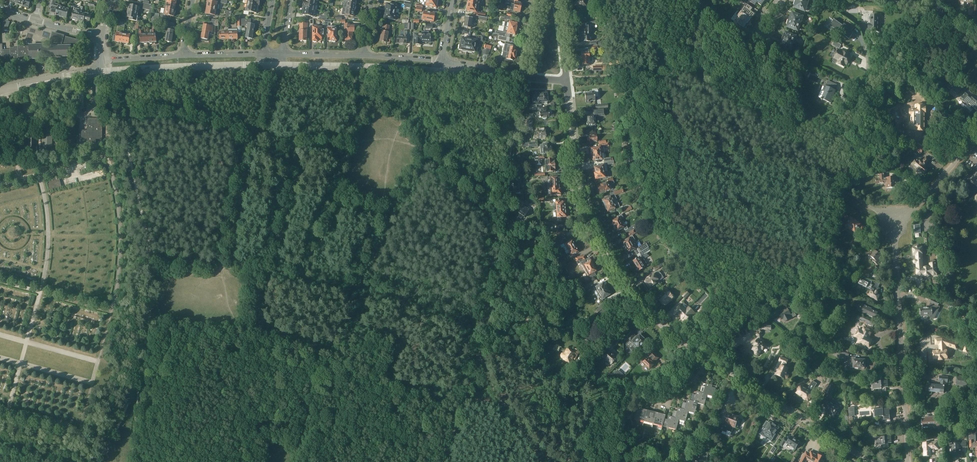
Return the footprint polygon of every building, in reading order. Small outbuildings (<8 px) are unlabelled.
[(23,6),(28,8),(31,0),(25,0),(23,6)] [(52,0),(50,7),(52,8),(50,15),(56,16),(58,6),(59,4),(55,3),(56,0),(51,0),(52,0)] [(207,3),(206,6),(207,6),(207,7),(217,9),(218,6),(219,2),(208,0),(207,4),(207,3)] [(302,6),(303,7),(315,9),(315,6),(316,6),(317,2),(316,2),(305,0),(304,0),(303,4),(302,6)] [(515,1),(515,2),(514,3),(515,4),(512,4),(510,10),(513,11),(520,12),(522,2),(519,2),(520,0),(519,0),(519,1),(518,0),(510,0),(515,1)] [(796,0),(794,5),(796,6),(796,8),(805,11),(807,4),(796,0)] [(345,1),(344,8),(346,8),(355,10),(356,3),(345,1)] [(166,3),(165,5),(166,5),(166,9),(175,11),(176,7),(175,7),(176,4),(166,3)] [(58,6),(56,16),(57,16),(57,15),(61,16),(62,13),(63,13),(63,10),(64,7),(62,7),(62,5),(59,4),(58,6)] [(245,8),(245,11),(256,13),(257,10),(258,10),(258,6),(247,4),(246,8),(245,8)] [(385,7),(384,11),(395,13),(396,9),(397,9),(398,6),(394,5),(391,4),(391,5),(386,4),(386,7),(385,7)] [(467,4),(466,8),(467,8),(467,11),(471,12),(473,12),(474,12),(474,15),(480,16),(487,17),(487,15),(485,15),(486,13),(477,12),(479,5),(468,4),(467,4)] [(751,19),(755,14),(751,11),(753,8),(747,4),(741,12),(751,19)] [(128,7),(127,11),(137,13),(138,9),(140,9),(140,6),(129,5),(129,7),(128,7)] [(62,13),(61,16),(67,18),(67,17),(69,9),(66,9),(66,8),(64,7),(63,10),(63,13),(62,13)] [(207,7),(205,14),(206,14),(206,16),(210,16),(210,15),(217,16),(217,12),(217,11),(217,10),(217,9),(207,7)] [(303,8),(302,11),(303,12),(303,15),(315,17),(317,10),(315,9),(303,7),(303,8)] [(74,8),(72,19),(78,20),(80,9),(74,8)] [(346,8),(345,16),(348,17),(348,16),(350,16),(353,16),(355,10),(346,8)] [(161,13),(160,16),(163,16),(163,17),(162,17),(163,17),(164,17),(165,17),(165,18),(166,18),(167,18),(166,18),(166,17),(169,17),(170,16),(171,16),(174,16),(174,13),(175,13),(175,11),(166,9),(164,9),(164,12),(163,13),(163,14),(161,13)] [(127,18),(127,19),(129,20),(138,21),(139,16),(137,16),(137,13),(127,11),(127,15),(127,18)] [(384,11),(383,15),(384,15),(384,18),(389,19),(388,19),(391,20),(391,19),(395,20),(396,17),(395,16),(395,13),(384,11)] [(417,19),(417,20),(419,20),(420,20),(433,22),(434,17),(435,17),(435,15),(434,14),(435,14),(430,13),(430,12),(428,12),(423,11),(423,13),(422,16),(418,15),(417,19)] [(751,19),(741,12),(736,19),(739,21),(737,23),(744,28),(751,19)] [(151,21),(150,22),(158,21),(159,14),(152,13),(151,21)] [(790,15),(788,19),(800,24),(803,17),(794,13),(793,15),(790,15)] [(870,30),(870,31),(878,32),(878,29),(881,30),(881,13),(873,13),(873,16),(871,16),(871,19),(870,19),(870,20),(871,20),(871,22),(870,22),(870,24),(868,24),(868,30),(870,30)] [(465,16),(464,27),(464,28),(467,29),(467,28),(471,28),(472,18),(465,16)] [(246,19),(241,19),(241,24),(242,24),(248,25),(247,29),(245,38),(252,39),(254,25),(251,24),(251,23),(251,19),(246,19)] [(800,24),(788,19),(787,24),(789,25),(789,27),(798,30),(800,24)] [(325,20),(325,28),(328,28),(328,37),(328,41),(332,41),(333,42),(335,42),(336,41),(336,28),(332,28),(332,26),(328,26),(328,23),(329,23),(331,23),(331,20),(327,20),(325,20)] [(836,21),(832,26),(845,35),(844,36),(845,36),(848,38),(848,37),(849,36),(849,37),(851,35),(849,33),(850,32),(852,29),(851,29),(853,25),(854,25),(848,21),(846,25),(844,24),(843,26),(836,21)] [(168,27),(165,41),(171,42),(174,23),(169,22),(169,23),(166,22),(165,27),(168,27)] [(313,25),(313,41),(314,42),(316,42),(316,41),(317,41),(317,40),(321,40),(322,28),(317,27),(317,25),(315,24),(315,25),(313,25)] [(345,24),(345,37),(345,38),(345,40),(352,40),(352,32),(354,32),(354,26),(350,26),(350,24),(345,24)] [(203,27),(201,38),(208,39),(209,31),(212,32),(213,26),(203,25),(203,27)] [(383,25),(380,42),(382,42),(387,43),(387,42),(390,43),(390,38),(388,37),(388,35),(388,34),(389,26),(383,25)] [(579,29),(579,34),(589,33),(589,30),(590,30),(589,25),(583,25),(583,26),(579,27),(579,29)] [(504,26),(503,31),(507,32),(507,33),(509,33),(515,35),(516,32),(516,31),(517,29),(504,26)] [(225,32),(219,32),(219,39),(228,39),(228,29),(228,28),(225,28),(224,28),(224,31),(225,31),(225,32)] [(237,29),(228,29),(228,39),(237,39),(238,38),(238,36),(237,36),(237,32),(237,29)] [(150,34),(147,34),(148,42),(149,42),(150,43),(152,43),(152,42),(156,42),(156,30),(152,30),(150,30),(150,34)] [(459,44),(458,49),(463,49),(462,50),(467,51),(469,39),(471,31),(469,30),(467,30),(466,34),(468,34),(467,39),(462,38),(461,42),(460,42),(461,42),(460,44),(459,44)] [(143,31),(139,31),(140,43),(144,43),(147,43),(147,42),(148,42),(147,34),(143,34),(143,31)] [(397,36),(396,43),(399,44),(400,44),(403,44),(406,44),(407,31),(403,31),(403,36),(397,36)] [(422,34),(421,44),(425,44),(427,44),(427,42),(430,42),(431,42),(431,39),(430,39),(431,35),(430,35),(430,32),(427,32),(421,31),(421,33),(421,34),(422,34)] [(114,36),(113,41),(115,41),(122,43),(123,34),(117,32),(116,36),(114,36)] [(2,60),(2,65),(3,65),(11,65),(11,61),(12,61),(18,60),(19,60),(19,59),(20,59),(26,59),(26,56),(30,56),(30,59),(39,59),(39,57),(44,57),(52,57),(61,56),(61,57),(61,56),(70,56),(70,53),(72,54),(72,53),(73,50),(80,51),(79,51),(82,41),(55,34),(53,33),(50,41),(53,42),(52,47),(46,47),(46,45),(29,45),(29,47),(18,47),(18,48),(11,49),(10,49),(11,50),(2,50),(0,50),(0,60),(2,60)] [(123,34),(122,43),(128,44),(129,42),(129,43),(130,39),(129,39),(130,34),(123,33),(123,34)] [(589,33),(579,34),(579,38),(580,38),(580,40),(584,40),(584,41),(590,41),(590,37),(589,37),(589,33)] [(783,34),(781,39),(793,43),(796,36),(787,33),(786,35),(783,34)] [(414,34),(413,44),(417,45),(421,46),(421,45),(421,44),(422,34),(421,34),(414,34)] [(469,39),(467,51),(472,52),(472,51),(476,52),(477,47),(476,47),(476,45),(476,42),(480,42),(480,41),(484,42),(485,36),(483,36),(481,35),(481,38),(476,37),(476,38),(474,38),(473,40),(469,39)] [(793,43),(781,39),(780,44),(782,45),(782,47),(791,50),(793,43)] [(503,52),(516,55),(517,50),(515,50),(516,48),(513,47),(514,45),(505,43),(504,47),(503,50),(503,51),(503,52)] [(849,56),(849,55),(843,52),(843,53),(838,51),(835,58),(839,60),(837,63),(844,66),(845,63),(847,64),(851,57),(849,56)] [(503,52),(502,56),(504,56),(503,60),(510,62),(510,60),(514,61),(515,59),(516,58),(517,56),(516,55),(503,52)] [(951,82),(948,86),(951,89),(957,94),(960,90),(955,86),(959,81),(955,78),(951,82)] [(824,92),(821,99),(831,104),(835,95),(834,95),(836,91),(833,89),(834,88),(835,89),(837,85),(828,80),(826,85),(827,85),(827,87),(824,85),(824,87),(823,90),(822,90),(822,91),(824,92)] [(594,93),(585,94),(586,103),(590,103),(590,101),(595,101),(595,97),(598,97),(597,90),(594,91),(594,93)] [(961,97),(964,100),(963,101),(966,104),(973,110),(974,108),(976,111),(976,102),(972,98),(965,93),(961,97)] [(531,95),(530,95),(531,105),(535,104),(535,107),(539,106),(538,94),(531,94),(531,95)] [(535,107),(534,107),(534,109),(541,109),(541,106),(541,102),(544,101),(544,104),(548,103),(547,97),(548,96),(548,95),(548,94),(547,94),(538,94),(539,106),(535,107)] [(910,123),(910,129),(911,129),(911,130),(924,130),(924,113),(925,113),(925,106),(925,107),(924,107),(924,105),(923,105),(923,104),(922,103),(918,103),(918,104),(918,105),(917,105),(917,110),(914,110),(914,109),(912,109),(912,110),(910,110),(910,116),(911,116),(911,117),(911,122),(911,123),(910,123)] [(587,121),(586,123),(587,124),(587,125),(588,125),(588,126),(595,125),(594,117),(605,116),(604,108),(592,110),(593,115),(587,115),(588,121),(587,121)] [(81,130),(81,139),(87,139),(87,142),(96,142),(96,139),(102,139),(102,118),(87,118),(87,130),(81,130)] [(42,150),(52,150),(52,127),(43,127),(42,150)] [(537,132),(536,132),(537,135),(538,135),(538,138),(546,137),(545,128),(537,129),(537,132)] [(912,139),(906,143),(910,148),(915,143),(912,139)] [(544,144),(540,144),(541,153),(544,153),(552,152),(553,151),(552,149),(551,148),(551,146),(551,143),(548,144),(548,142),(544,142),(544,144)] [(918,144),(914,149),(921,154),(924,149),(918,144)] [(913,165),(911,167),(918,173),(920,171),(920,172),(921,171),(923,173),(925,173),(927,170),(927,169),(924,166),(925,165),(929,159),(926,157),(924,160),(919,156),(916,160),(912,164),(912,165),(913,165)] [(594,169),(593,169),(594,173),(603,171),(604,171),(607,171),(606,165),(604,165),(603,165),(594,167),(594,169)] [(603,171),(594,173),(595,179),(604,178),(608,177),(607,171),(604,171),(603,171)] [(876,171),(876,174),(880,175),(880,177),(878,177),(878,178),(876,179),(876,181),(876,182),(876,184),(884,183),(885,183),(884,178),(884,174),(884,172),(876,171)] [(885,183),(884,183),(884,185),(886,185),(886,189),(897,188),(897,184),(898,184),(898,178),(896,178),(896,177),(884,178),(885,183)] [(597,187),(597,188),(598,191),(599,191),(599,192),(605,190),(605,192),(610,190),(613,189),(611,184),(614,183),(612,178),(607,180),(608,182),(597,186),(597,187)] [(611,196),(602,200),(603,202),(603,203),(603,204),(604,205),(604,206),(605,206),(614,202),(617,201),(615,195),(614,195),(613,192),(610,193),(611,196)] [(555,206),(553,206),(553,210),(564,209),(564,206),(565,206),(564,204),(565,203),(565,201),(564,201),(555,202),(555,206)] [(605,207),(605,209),(606,209),(606,210),(607,212),(616,209),(617,211),(624,209),(622,206),(620,207),(618,201),(617,201),(614,202),(605,206),(605,207)] [(512,212),(508,219),(514,223),(519,217),(521,218),(523,216),(524,217),(529,211),(530,209),(527,206),(524,204),(518,213),(517,212),(515,214),(512,212)] [(564,209),(553,210),(554,213),(555,213),(556,217),(557,217),(557,218),(557,221),(561,220),(561,217),(566,217),(566,216),(566,214),(565,214),(565,211),(564,211),(564,209)] [(614,220),(612,221),(612,222),(612,223),(612,224),(613,226),(614,226),(623,222),(621,219),(623,219),(621,215),(618,217),(613,219),(614,220)] [(844,219),(843,224),(845,226),(855,232),(859,227),(863,230),(865,227),(856,221),(855,221),(847,216),(844,215),(844,219)] [(614,227),(615,229),(615,230),(616,229),(617,231),(619,230),(624,228),(627,233),(633,229),(636,228),(634,225),(632,226),(627,228),(625,224),(624,225),(623,222),(614,226),(614,227)] [(629,237),(622,242),(624,245),(623,245),(623,246),(624,247),(625,247),(635,242),(636,241),(635,242),(631,235),(635,233),(633,229),(627,233),(629,237)] [(519,240),(515,241),(515,248),(519,248),(519,247),(526,247),(536,246),(535,241),(530,241),(530,236),(526,236),(526,241),(519,241),(519,240)] [(563,245),(560,246),(562,248),(563,248),(565,251),(575,246),(575,245),(575,243),(574,243),(572,240),(563,245)] [(625,248),(625,250),(626,251),(627,250),(628,253),(634,250),(637,255),(644,250),(648,247),(646,244),(641,246),(638,241),(636,242),(635,242),(625,247),(625,248)] [(914,247),(913,247),(913,250),(913,251),(913,252),(914,256),(914,255),(916,255),(916,258),(916,259),(915,260),(914,260),(914,262),(914,263),(916,264),(917,264),(917,266),(917,268),(916,268),(917,269),(916,269),(916,271),(917,271),(917,276),(922,276),(922,277),(927,276),(931,276),(937,275),(936,263),(935,263),(935,261),(934,260),(931,260),(930,261),(930,263),(929,263),(929,267),(927,267),(923,267),(923,266),(923,257),(922,256),(923,256),(922,246),(921,246),(921,247),(919,247),(919,245),(915,245),(916,247),(914,247)] [(575,246),(565,251),(566,254),(567,253),(569,256),(578,251),(577,249),(577,248),(577,247),(576,246),(575,246)] [(638,257),(632,261),(636,268),(635,268),(637,271),(638,270),(639,271),(648,266),(644,259),(645,258),(648,256),(646,253),(650,251),(648,247),(644,250),(637,255),(638,257)] [(870,251),(868,254),(874,259),(873,261),(877,265),(881,260),(880,260),(883,257),(874,250),(871,252),(870,251)] [(584,255),(575,257),(576,261),(579,261),(585,271),(594,266),(594,265),(593,264),(593,263),(592,263),(591,260),(587,262),(585,259),(584,255)] [(594,266),(585,271),(589,278),(589,279),(589,278),(595,275),(596,275),(595,275),(594,273),(597,271),(596,269),(596,268),(595,267),(594,266)] [(648,278),(645,281),(646,282),(645,283),(646,285),(648,285),(649,287),(650,288),(656,283),(655,282),(658,280),(659,281),(664,278),(660,273),(658,271),(656,272),(654,274),(652,276),(651,275),(648,278)] [(860,278),(857,283),(872,290),(871,291),(868,296),(877,300),(880,295),(877,293),(878,292),(878,290),(877,290),(875,291),(875,292),(873,291),(874,289),(871,287),(872,285),(871,284),(872,281),(864,279),(864,280),(861,279),(860,279),(860,278)] [(592,282),(578,288),(580,293),(585,291),(584,290),(593,286),(592,282)] [(594,287),(594,288),(595,290),(594,291),(596,295),(608,288),(606,285),(606,284),(606,283),(606,282),(605,282),(604,282),(597,286),(597,285),(594,287)] [(666,295),(659,300),(663,305),(664,304),(665,304),(666,304),(667,304),(675,297),(669,291),(668,290),(669,289),(667,287),(663,290),(665,292),(664,293),(666,295)] [(608,288),(596,295),(600,301),(605,298),(611,294),(612,294),(612,293),(612,292),(612,291),(611,291),(610,291),(608,288)] [(816,291),(813,297),(813,298),(821,301),(824,295),(824,294),(816,291)] [(929,307),(920,308),(920,315),(930,315),(930,318),(934,320),(940,307),(938,306),(940,302),(932,298),(930,302),(930,303),(929,306),(929,307)] [(677,309),(672,314),(673,314),(673,315),(673,316),(674,316),(674,317),(675,317),(675,318),(676,318),(677,318),(678,319),(680,317),(686,310),(689,307),(684,302),(681,305),(678,308),(678,307),(676,309),(677,309)] [(604,303),(595,310),(598,313),(606,306),(604,303)] [(862,304),(859,310),(875,318),(877,314),(876,313),(876,312),(871,310),(872,309),(862,304)] [(686,310),(680,317),(686,322),(691,316),(691,317),(691,316),(692,315),(693,316),(695,313),(694,312),(695,310),(691,306),(690,308),(689,307),(686,310)] [(787,308),(778,313),(782,319),(783,319),(784,320),(785,322),(790,319),(789,316),(791,314),(795,312),(792,307),(788,309),(787,308)] [(532,327),(536,324),(531,316),(527,318),(532,327)] [(858,329),(855,336),(859,338),(857,342),(862,345),(863,344),(869,346),(872,340),(872,339),(872,340),(869,338),(872,331),(864,327),(862,331),(858,329)] [(632,343),(634,344),(630,348),(635,353),(639,349),(646,342),(644,340),(645,340),(642,337),(642,338),(639,335),(636,338),(634,336),(635,336),(632,333),(628,338),(630,341),(631,340),(633,342),(632,343)] [(587,343),(592,346),(598,338),(592,335),(587,343)] [(939,351),(933,351),(933,359),(938,358),(938,360),(943,360),(943,358),(947,358),(947,350),(946,350),(945,345),(956,348),(958,343),(942,338),(935,339),(936,344),(939,344),(939,351)] [(759,339),(752,350),(755,352),(755,353),(756,355),(758,356),(760,354),(765,346),(766,345),(761,342),(762,341),(759,339)] [(576,358),(575,357),(579,352),(579,351),(578,351),(576,349),(575,349),(574,349),(575,349),(573,352),(567,349),(565,353),(564,352),(562,353),(561,355),(561,357),(571,363),(573,358),(575,359),(576,358)] [(612,354),(608,350),(603,357),(604,358),(604,359),(606,361),(607,361),(611,364),(616,357),(613,354),(612,355),(612,354)] [(653,351),(643,361),(650,368),(653,365),(652,364),(659,357),(653,351)] [(781,365),(777,375),(786,379),(788,378),(789,375),(788,374),(787,373),(789,368),(784,367),(785,364),(788,358),(781,355),(779,361),(782,363),(781,365)] [(851,360),(850,360),(850,368),(853,368),(854,368),(855,368),(859,368),(864,368),(864,360),(856,360),(856,357),(851,357),(851,360)] [(666,369),(663,366),(660,364),(655,369),(657,372),(660,374),(666,369)] [(616,381),(617,380),(618,381),(621,378),(615,372),(612,376),(613,377),(612,378),(616,381)] [(928,388),(925,388),(926,395),(932,394),(932,391),(944,393),(945,382),(948,382),(948,377),(940,376),(939,381),(941,381),(941,385),(933,384),(928,384),(928,388)] [(957,377),(956,383),(958,386),(969,387),(970,377),(959,376),(957,377)] [(887,380),(871,381),(871,389),(881,388),(882,391),(886,391),(886,387),(887,387),(887,380)] [(807,390),(802,397),(803,398),(803,399),(805,400),(806,400),(809,402),(815,392),(813,391),(817,384),(813,381),(807,390)] [(801,384),(795,393),(798,395),(798,396),(800,397),(801,397),(802,397),(807,390),(803,387),(805,384),(802,382),(801,384)] [(703,383),(700,392),(700,393),(703,393),(702,398),(706,399),(706,398),(707,395),(713,396),(714,397),(716,389),(712,388),(712,385),(703,383)] [(693,407),(696,408),(697,406),(698,403),(703,404),(704,405),(706,399),(702,398),(703,393),(700,393),(700,392),(693,391),(691,401),(694,402),(693,407)] [(694,402),(691,401),(684,399),(681,409),(685,410),(684,415),(687,416),(687,414),(688,411),(694,413),(695,413),(696,408),(693,407),(694,402)] [(828,399),(825,404),(828,406),(827,406),(828,407),(826,411),(834,416),(836,412),(837,413),(841,407),(835,404),(834,406),(832,405),(834,403),(830,400),(828,399)] [(644,421),(647,410),(638,407),(635,419),(644,421)] [(674,424),(678,425),(678,422),(679,419),(685,421),(686,421),(687,416),(684,415),(685,410),(681,409),(675,407),(672,417),(672,418),(676,419),(674,424)] [(889,408),(874,409),(874,417),(883,417),(883,422),(890,422),(889,408)] [(653,424),(657,412),(647,410),(644,421),(653,424)] [(663,426),(665,419),(666,415),(657,412),(653,424),(663,426)] [(718,421),(715,430),(719,432),(720,430),(725,432),(727,431),(727,430),(730,431),(732,432),(734,427),(733,427),(734,426),(738,418),(728,414),(725,422),(725,424),(718,421)] [(672,418),(672,417),(669,416),(668,419),(665,419),(663,426),(668,428),(668,427),(676,429),(678,425),(674,424),(676,419),(672,418)] [(927,418),(922,419),(922,426),(922,427),(926,427),(926,426),(936,426),(936,427),(940,427),(939,416),(935,416),(927,417),(927,418)] [(763,426),(758,433),(762,436),(764,432),(773,438),(772,439),(773,439),(773,438),(776,434),(775,433),(779,428),(775,425),(776,424),(772,422),(771,423),(770,422),(766,428),(763,426),(766,422),(763,426)] [(967,431),(968,441),(970,441),(970,447),(974,447),(974,446),(976,446),(976,448),(976,457),(976,442),(976,440),(976,433),(972,433),(972,430),(967,431)] [(780,444),(780,445),(783,447),(783,446),(784,447),(786,447),(788,444),(791,446),(790,447),(793,449),(794,448),(795,448),(796,448),(800,442),(791,436),(788,441),(784,438),(780,444)] [(891,436),(875,437),(875,445),(882,445),(883,447),(888,447),(888,443),(891,443),(891,436)] [(934,442),(923,442),(923,448),(923,449),(924,449),(924,456),(931,456),(930,449),(935,448),(935,450),(939,449),(939,448),(938,441),(934,441),(934,442)] [(952,443),(950,443),(950,446),(953,446),(953,448),(953,455),(953,459),(954,459),(957,459),(957,458),(962,458),(961,450),(961,451),(961,450),(960,450),(960,448),(960,447),(966,447),(966,441),(959,441),(959,443),(952,443)] [(807,460),(808,459),(813,461),(823,461),(826,458),(818,454),(818,453),(817,455),(812,452),(811,454),(810,453),(809,454),(806,452),(807,452),(806,452),(805,453),(800,461),(805,461),(807,460)]
